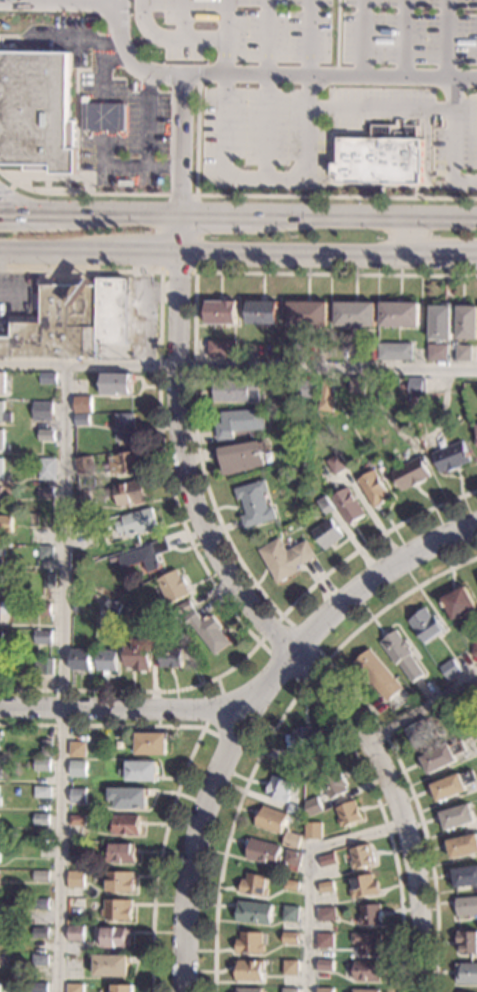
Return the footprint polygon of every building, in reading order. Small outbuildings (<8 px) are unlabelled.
[(25,164),(0,164),(0,52),(4,52),(70,54),(70,67),(69,121),(76,121),(75,149),(78,149),(77,173),(52,173),(52,170),(25,169),(25,164)] [(125,104),(83,103),(82,130),(125,131),(125,104)] [(416,139),(421,139),(421,184),(336,183),(336,174),(331,174),(331,164),(337,164),(337,138),(371,139),(371,126),(417,127),(416,139)] [(95,358),(0,357),(0,335),(7,335),(7,319),(37,319),(37,282),(97,283),(97,278),(128,279),(127,344),(96,344),(95,358)] [(236,325),(206,324),(206,301),(236,302),(236,325)] [(277,324),(248,324),(248,301),(277,302),(277,324)] [(327,326),(318,326),(318,328),(310,328),(310,326),(305,326),(305,328),(298,328),(298,326),(288,326),(288,302),(327,302),(327,326)] [(375,327),(365,327),(365,329),(358,329),(358,327),(353,327),(353,329),(345,328),(345,326),(335,326),(336,302),(375,303),(375,327)] [(418,326),(380,326),(381,302),(419,302),(418,326)] [(451,339),(430,339),(431,306),(451,306),(451,339)] [(458,306),(476,307),(476,339),(458,339),(458,306)] [(236,357),(208,356),(208,341),(236,341),(236,357)] [(412,360),(379,359),(379,344),(412,344),(412,360)] [(448,362),(428,361),(428,345),(448,345),(448,362)] [(471,361),(456,361),(456,345),(472,346),(471,361)] [(57,384),(40,384),(40,372),(41,372),(57,373),(57,384)] [(132,394),(101,394),(102,373),(132,374),(132,394)] [(365,395),(350,394),(351,377),(352,377),(365,378),(365,395)] [(426,395),(409,395),(409,378),(426,378),(426,395)] [(260,402),(215,401),(215,379),(260,380),(260,402)] [(317,398),(301,398),(302,380),(317,381),(317,398)] [(334,381),(331,396),(335,397),(333,413),(318,410),(323,380),(334,381)] [(92,413),(75,413),(74,397),(91,396),(92,413)] [(53,402),(53,421),(34,421),(34,401),(53,402)] [(12,422),(0,422),(0,402),(4,402),(4,413),(12,413),(12,422)] [(265,429),(234,432),(235,439),(218,441),(216,423),(222,422),(221,412),(264,409),(265,429)] [(136,433),(138,433),(138,443),(132,443),(132,441),(117,442),(116,415),(135,414),(136,433)] [(89,425),(75,426),(75,415),(89,415),(89,425)] [(54,441),(39,441),(39,431),(54,431),(54,441)] [(265,466),(254,468),(255,469),(224,475),(219,448),(260,441),(265,466)] [(470,461),(441,473),(433,453),(462,441),(470,461)] [(140,471),(119,474),(119,473),(111,474),(108,457),(117,456),(116,454),(137,451),(140,471)] [(347,468),(335,475),(327,461),(339,454),(347,468)] [(428,465),(425,466),(430,476),(402,491),(392,471),(424,455),(428,465)] [(95,472),(77,475),(75,459),(93,456),(95,472)] [(56,480),(39,479),(39,458),(57,458),(56,480)] [(391,498),(374,508),(357,480),(374,470),(391,498)] [(148,500),(118,506),(114,486),(143,479),(148,500)] [(269,491),(264,492),(268,508),(273,506),(277,519),(245,529),(241,516),(246,515),(242,499),(238,500),(235,489),(265,480),(269,491)] [(366,515),(349,525),(332,498),(349,487),(366,515)] [(53,498),(38,498),(38,488),(53,488),(53,498)] [(92,505),(77,509),(74,494),(89,491),(92,505)] [(335,509),(327,515),(317,502),(325,496),(335,509)] [(158,528),(127,538),(125,532),(119,534),(115,522),(122,520),(121,516),(152,507),(158,528)] [(13,533),(0,533),(0,516),(13,516),(13,533)] [(53,527),(38,527),(38,516),(53,517),(53,527)] [(344,536),(325,550),(312,531),(331,518),(344,536)] [(94,543),(79,547),(74,531),(89,527),(94,543)] [(287,551),(307,540),(316,557),(301,565),(300,564),(296,567),(298,572),(278,584),(259,550),(280,538),(287,551)] [(170,550),(157,555),(161,568),(148,572),(145,562),(122,569),(118,557),(152,545),(151,544),(166,539),(170,550)] [(53,559),(39,560),(38,546),(52,546),(53,559)] [(117,562),(110,564),(108,558),(115,556),(117,562)] [(181,577),(183,576),(188,587),(187,588),(190,594),(168,605),(163,596),(164,595),(157,580),(177,570),(181,577)] [(55,588),(42,588),(42,574),(55,574),(55,588)] [(476,608),(454,620),(442,599),(465,586),(476,608)] [(122,606),(119,615),(104,609),(108,600),(122,606)] [(194,609),(180,616),(178,613),(173,616),(170,610),(190,600),(194,609)] [(90,603),(90,613),(74,612),(74,602),(90,603)] [(2,622),(0,622),(0,603),(11,603),(10,614),(2,614),(2,622)] [(50,615),(35,615),(35,603),(51,604),(50,615)] [(431,616),(434,614),(445,630),(425,644),(408,621),(419,613),(418,611),(425,607),(431,616)] [(200,617),(199,618),(203,622),(212,615),(222,628),(220,629),(231,643),(215,655),(195,629),(194,630),(190,624),(188,625),(183,618),(194,609),(200,617)] [(159,633),(142,633),(142,617),(159,617),(159,633)] [(187,636),(177,640),(170,625),(180,620),(187,636)] [(403,640),(405,639),(410,647),(408,648),(412,653),(410,655),(424,675),(412,683),(399,663),(395,665),(380,642),(383,640),(382,640),(396,630),(403,640)] [(51,644),(35,644),(35,631),(52,631),(51,644)] [(150,671),(134,671),(134,667),(125,667),(125,645),(139,645),(139,640),(150,641),(150,671)] [(403,688),(387,702),(366,676),(363,678),(351,664),(370,648),(403,688)] [(182,668),(161,667),(161,649),(182,649),(182,668)] [(90,671),(70,670),(71,650),(90,650),(90,671)] [(117,671),(97,671),(97,650),(117,650),(117,671)] [(53,675),(35,675),(35,659),(53,659),(53,675)] [(453,659),(461,672),(449,681),(440,667),(453,659)] [(437,736),(416,748),(405,729),(417,722),(417,723),(426,717),(437,736)] [(310,729),(319,729),(321,750),(308,751),(308,749),(294,750),(293,750),(292,730),(296,730),(296,728),(310,727),(310,729)] [(166,755),(136,755),(136,733),(166,734),(166,755)] [(466,750),(455,755),(457,761),(428,774),(420,757),(449,744),(449,745),(461,739),(466,750)] [(52,756),(41,756),(41,740),(52,740),(52,756)] [(86,757),(70,757),(70,742),(86,743),(86,757)] [(294,750),(312,759),(302,780),(287,773),(294,758),(293,750),(294,750)] [(50,771),(34,771),(34,759),(50,759),(50,771)] [(87,776),(71,776),(71,762),(87,762),(87,776)] [(157,781),(127,781),(127,777),(120,777),(120,770),(127,770),(127,762),(157,762),(157,781)] [(338,774),(340,773),(347,785),(344,787),(347,791),(330,800),(317,775),(334,766),(338,774)] [(476,781),(465,785),(466,790),(437,802),(431,785),(460,773),(460,774),(472,770),(476,781)] [(292,784),(287,795),(290,796),(287,803),(284,802),(284,803),(265,795),(272,776),(292,784)] [(51,797),(35,797),(35,787),(51,787),(51,797)] [(86,803),(71,803),(71,789),(86,789),(86,803)] [(147,809),(116,809),(116,801),(109,801),(109,789),(147,789),(147,809)] [(323,811),(308,817),(304,802),(317,797),(323,811)] [(361,819),(342,827),(342,826),(340,827),(337,820),(339,819),(335,808),(354,801),(361,819)] [(475,821),(445,830),(440,812),(469,803),(475,821)] [(303,809),(300,817),(285,812),(288,804),(303,809)] [(286,815),(285,819),(288,821),(286,827),(283,826),(280,834),(254,825),(259,810),(261,811),(262,807),(286,815)] [(49,815),(49,825),(34,825),(34,814),(49,815)] [(85,826),(70,825),(70,816),(85,816),(85,826)] [(139,835),(111,834),(112,825),(114,825),(114,816),(140,817),(139,835)] [(321,839),(304,839),(304,824),(321,823),(321,839)] [(301,836),(297,850),(282,846),(286,832),(301,836)] [(447,841),(476,834),(476,853),(451,859),(447,841)] [(280,847),(275,866),(245,859),(250,839),(280,847)] [(48,854),(34,854),(35,843),(48,844),(48,854)] [(135,863),(106,863),(106,854),(108,854),(108,844),(135,844),(135,863)] [(374,863),(354,869),(353,868),(351,869),(349,861),(352,861),(349,850),(369,844),(374,863)] [(302,854),(299,866),(298,866),(296,873),(285,870),(286,866),(283,865),(287,851),(302,854)] [(335,864),(321,868),(318,858),(333,854),(335,864)] [(452,870),(476,866),(476,884),(455,888),(452,870)] [(49,881),(33,881),(33,871),(49,872),(49,881)] [(84,888),(68,888),(68,872),(69,872),(84,872),(84,888)] [(133,892),(106,892),(106,888),(103,888),(103,882),(106,882),(106,872),(133,873),(133,892)] [(267,877),(265,888),(267,889),(265,898),(239,893),(241,879),(244,880),(246,873),(267,877)] [(373,881),(376,880),(379,894),(351,899),(348,887),(352,886),(350,878),(371,874),(373,881)] [(299,882),(297,892),(283,889),(285,880),(299,882)] [(334,891),(320,894),(318,884),(332,881),(334,891)] [(456,898),(476,896),(476,914),(457,916),(456,898)] [(49,900),(49,910),(33,909),(33,899),(49,900)] [(84,913),(68,913),(68,899),(84,899),(84,913)] [(131,920),(104,920),(104,916),(101,916),(101,910),(104,910),(104,900),(131,900),(131,920)] [(271,905),(269,925),(235,921),(237,901),(271,905)] [(380,924),(361,925),(361,924),(359,924),(358,918),(360,917),(359,906),(379,904),(380,924)] [(299,907),(297,923),(282,921),(283,906),(299,907)] [(335,921),(318,922),(317,909),(334,907),(335,921)] [(84,941),(68,941),(68,926),(84,927),(84,941)] [(48,938),(32,938),(33,928),(48,928),(48,938)] [(126,930),(129,930),(129,948),(101,948),(101,928),(126,928),(126,930)] [(458,932),(476,932),(476,953),(461,953),(461,946),(458,946),(458,932)] [(261,945),(263,945),(263,953),(235,953),(235,939),(239,939),(239,933),(261,933),(261,945)] [(298,933),(298,944),(282,944),(283,933),(298,933)] [(332,948),(317,949),(316,934),(332,934),(332,948)] [(380,954),(357,954),(357,943),(351,943),(351,934),(380,934),(380,954)] [(48,965),(32,965),(32,955),(48,955),(48,965)] [(131,964),(128,964),(127,977),(94,976),(94,955),(131,956),(131,964)] [(263,973),(261,973),(261,981),(235,981),(235,964),(236,964),(236,960),(263,961),(263,973)] [(332,971),(317,971),(317,960),(332,960),(332,971)] [(298,961),(298,975),(283,975),(283,961),(298,961)] [(380,962),(379,981),(353,980),(354,961),(380,962)] [(456,964),(476,964),(476,984),(457,984),(457,974),(456,974),(456,964)] [(47,983),(47,991),(31,991),(31,983),(47,983)] [(67,983),(67,991),(83,991),(83,984),(67,983)]
